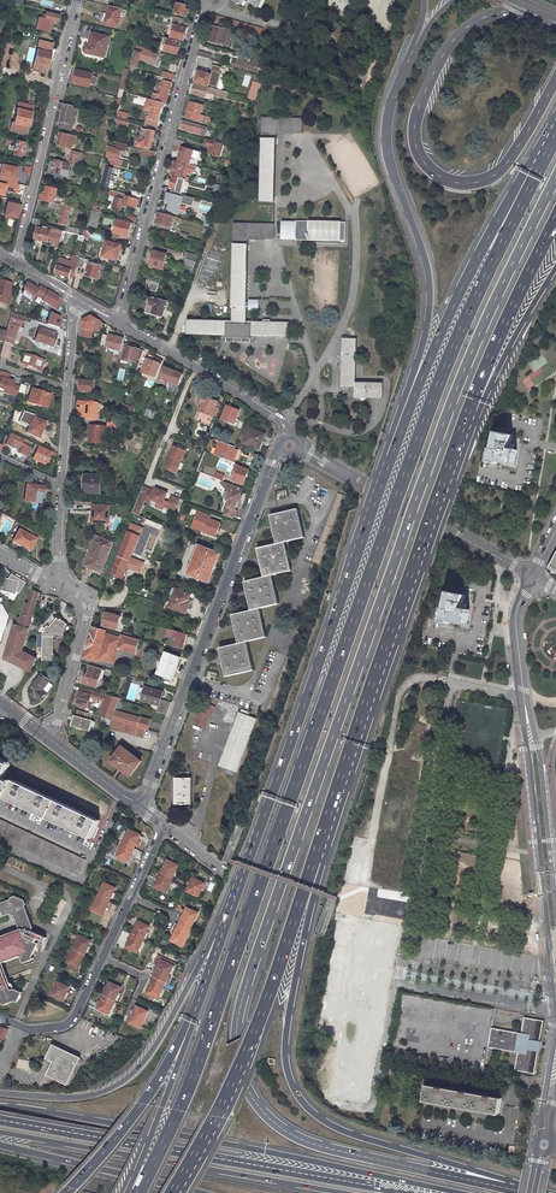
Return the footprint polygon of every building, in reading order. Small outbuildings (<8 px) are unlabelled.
[(189,7),(177,4),(175,13),(187,17),(189,7)] [(118,26),(122,8),(109,5),(105,22),(118,26)] [(60,14),(45,10),(44,17),(43,18),(53,21),(58,22),(60,14)] [(213,23),(240,30),(260,35),(262,27),(215,15),(213,23)] [(35,29),(50,32),(53,21),(43,18),(44,17),(38,16),(35,29)] [(183,41),(186,28),(189,28),(191,21),(179,18),(178,19),(174,17),(172,24),(174,24),(170,37),(183,41)] [(210,41),(218,43),(224,45),(228,31),(214,27),(210,41)] [(104,57),(109,38),(92,34),(89,46),(88,46),(86,46),(85,48),(85,50),(86,52),(86,53),(88,53),(104,57)] [(180,41),(167,38),(164,51),(177,54),(180,41)] [(136,69),(140,53),(142,53),(146,51),(147,48),(136,45),(134,51),(130,67),(136,69)] [(52,51),(37,48),(33,62),(47,66),(48,66),(52,51)] [(210,55),(198,51),(197,56),(203,58),(209,59),(210,55)] [(208,65),(218,68),(219,62),(211,60),(209,59),(208,65)] [(240,68),(258,72),(260,63),(252,61),(251,64),(233,60),(231,65),(240,68)] [(47,66),(33,62),(31,70),(45,74),(47,66)] [(92,74),(77,70),(74,83),(89,86),(92,74)] [(216,75),(198,70),(195,82),(213,87),(216,75)] [(165,103),(170,83),(162,81),(161,83),(157,82),(154,93),(152,93),(151,99),(162,103),(163,103),(165,103)] [(207,87),(194,84),(193,87),(192,92),(205,95),(206,91),(220,95),(222,90),(220,90),(207,86),(207,87)] [(151,112),(149,119),(146,118),(145,124),(156,127),(162,103),(151,99),(149,99),(148,99),(147,99),(144,110),(151,112)] [(18,101),(13,122),(11,130),(25,134),(27,125),(31,104),(18,101)] [(73,109),(65,107),(65,104),(60,103),(58,111),(63,112),(60,125),(71,128),(72,123),(70,122),(73,109)] [(203,106),(190,103),(186,117),(199,121),(200,118),(201,115),(203,106)] [(118,124),(128,126),(129,120),(126,119),(124,118),(120,118),(119,117),(118,124)] [(300,118),(261,117),(259,201),(274,201),(275,132),(300,132),(300,118)] [(199,125),(183,120),(181,128),(192,131),(205,135),(207,127),(199,125)] [(145,139),(139,137),(137,137),(135,146),(143,148),(146,149),(148,150),(149,148),(150,148),(154,132),(148,130),(147,132),(145,132),(145,134),(147,134),(145,139)] [(57,146),(70,149),(71,144),(73,137),(60,134),(59,138),(56,137),(55,141),(58,141),(57,146)] [(183,141),(175,138),(173,144),(182,147),(183,141)] [(13,149),(12,153),(20,155),(22,142),(15,140),(13,148),(12,147),(13,141),(11,141),(10,145),(10,149),(13,149)] [(216,150),(218,145),(220,145),(220,144),(206,140),(205,145),(210,146),(208,154),(216,156),(221,158),(222,152),(219,151),(216,150)] [(127,144),(112,141),(105,164),(107,164),(121,168),(123,161),(119,160),(121,151),(125,152),(127,144)] [(199,151),(182,147),(173,144),(172,149),(180,151),(177,161),(186,164),(189,164),(191,156),(197,157),(198,154),(199,151)] [(72,151),(70,159),(68,158),(67,162),(75,164),(78,153),(72,151)] [(70,164),(55,161),(51,178),(59,180),(60,176),(68,178),(70,170),(69,170),(70,164)] [(177,161),(175,161),(172,173),(171,175),(185,179),(187,170),(192,172),(195,170),(196,166),(189,164),(186,164),(177,161)] [(15,183),(16,178),(14,177),(16,171),(14,170),(15,166),(0,163),(0,165),(0,179),(15,183)] [(113,167),(107,166),(107,164),(105,164),(104,163),(102,170),(101,172),(105,173),(104,179),(110,180),(111,176),(115,177),(117,170),(113,169),(113,167)] [(178,180),(172,178),(169,188),(176,189),(178,180)] [(56,198),(58,189),(48,187),(48,188),(46,195),(39,194),(38,200),(50,202),(51,199),(56,200),(56,198)] [(182,197),(168,193),(166,200),(172,202),(170,211),(178,213),(182,197)] [(15,196),(4,194),(2,194),(1,199),(7,200),(14,202),(15,196)] [(137,200),(127,197),(127,194),(125,194),(124,199),(115,197),(113,206),(122,209),(124,203),(126,203),(126,204),(136,206),(137,200)] [(186,196),(185,203),(193,204),(194,198),(186,196)] [(19,213),(21,204),(14,202),(7,200),(3,215),(10,217),(11,216),(16,217),(17,213),(19,213)] [(66,225),(68,214),(69,212),(70,207),(50,202),(49,208),(56,210),(55,215),(60,216),(59,223),(66,225)] [(90,211),(88,220),(87,224),(97,226),(100,212),(91,210),(90,211)] [(164,214),(158,212),(155,223),(170,227),(172,218),(176,219),(176,217),(164,214)] [(131,223),(117,220),(113,233),(128,237),(131,223)] [(346,223),(283,222),(283,241),(345,242),(346,223)] [(274,239),(274,224),(234,223),(233,246),(231,320),(196,319),(187,319),(187,334),(196,334),(222,335),(225,335),(225,338),(250,338),(250,336),(255,336),(288,336),(289,322),(268,321),(269,320),(262,320),(262,321),(246,320),(248,238),(274,239)] [(67,232),(76,234),(78,228),(70,226),(69,226),(67,232)] [(42,228),(37,227),(35,239),(50,242),(51,240),(57,241),(55,246),(59,247),(60,242),(61,239),(62,234),(62,233),(62,231),(43,227),(42,228)] [(100,256),(115,260),(120,245),(118,244),(105,241),(105,240),(100,256)] [(165,255),(153,251),(149,266),(161,269),(165,255)] [(187,260),(182,274),(189,277),(198,253),(192,251),(188,260),(187,260)] [(56,272),(70,276),(70,275),(73,276),(76,264),(79,256),(79,255),(73,254),(71,260),(60,257),(58,262),(56,272)] [(90,259),(79,256),(76,264),(80,265),(81,261),(89,263),(85,275),(97,278),(101,265),(89,262),(90,259)] [(156,291),(159,280),(158,279),(160,275),(150,272),(149,277),(148,276),(147,282),(149,283),(148,288),(148,289),(156,291)] [(7,305),(13,283),(0,280),(0,303),(7,305)] [(37,288),(26,281),(22,289),(23,290),(21,294),(33,302),(36,296),(35,296),(39,289),(37,288)] [(42,300),(48,290),(39,285),(37,288),(39,289),(35,296),(36,296),(42,300)] [(52,308),(59,296),(48,290),(42,300),(41,301),(52,308)] [(57,311),(63,301),(59,296),(52,308),(57,311)] [(166,301),(151,298),(147,312),(162,316),(166,301)] [(250,299),(250,310),(259,310),(259,299),(250,299)] [(24,317),(12,313),(8,323),(19,327),(21,328),(24,317)] [(54,315),(49,313),(46,324),(60,329),(61,318),(54,315)] [(81,320),(80,336),(92,338),(93,339),(95,331),(100,332),(102,321),(92,315),(89,316),(81,320)] [(19,327),(8,323),(6,332),(3,343),(11,345),(19,327)] [(57,333),(38,327),(34,341),(53,348),(57,333)] [(125,338),(109,334),(109,336),(106,345),(106,348),(121,352),(125,338)] [(92,338),(80,336),(78,346),(90,349),(92,338)] [(355,339),(340,338),(340,386),(354,387),(354,397),(381,398),(382,382),(355,382),(355,339)] [(0,354),(0,356),(8,358),(11,345),(3,343),(0,354)] [(141,349),(125,345),(122,359),(138,363),(141,349)] [(205,355),(199,351),(196,356),(202,360),(205,355)] [(45,360),(24,353),(20,364),(41,371),(45,360)] [(162,363),(147,358),(141,372),(156,378),(162,363)] [(175,370),(164,366),(160,378),(170,382),(175,370)] [(185,374),(175,370),(170,382),(179,386),(185,374)] [(1,376),(0,379),(0,392),(12,396),(17,381),(1,376)] [(94,378),(91,378),(91,380),(93,380),(93,391),(100,391),(100,380),(94,378)] [(91,380),(81,380),(81,390),(93,391),(93,380),(91,380)] [(18,392),(24,394),(26,386),(20,384),(18,392)] [(52,395),(31,388),(26,402),(47,409),(52,395)] [(217,401),(202,395),(199,402),(201,403),(194,420),(207,425),(217,401)] [(80,417),(86,417),(86,419),(98,420),(99,403),(92,400),(91,401),(78,400),(77,409),(80,409),(80,417)] [(238,410),(226,405),(220,418),(233,423),(238,410)] [(154,412),(146,409),(143,416),(152,419),(154,412)] [(19,421),(29,426),(33,416),(34,415),(24,411),(19,421)] [(39,439),(47,422),(33,416),(29,426),(26,433),(39,439)] [(107,427),(117,427),(117,417),(107,416),(107,425),(107,427)] [(89,424),(88,443),(106,444),(107,427),(107,425),(89,424)] [(255,445),(257,439),(260,440),(263,433),(247,427),(241,442),(251,446),(252,446),(254,446),(255,445)] [(24,439),(10,433),(5,445),(12,448),(13,446),(18,448),(16,453),(27,458),(32,448),(22,444),(24,439)] [(514,437),(497,433),(493,450),(492,449),(488,464),(498,466),(498,462),(515,466),(518,452),(514,451),(515,446),(512,446),(514,437)] [(251,446),(257,449),(260,440),(257,439),(255,445),(254,446),(252,446),(251,446)] [(230,445),(219,441),(214,454),(234,462),(239,450),(229,446),(230,445)] [(51,451),(38,445),(31,460),(44,466),(51,451)] [(184,450),(172,446),(169,455),(168,454),(162,467),(174,472),(179,459),(180,460),(184,450)] [(73,454),(85,455),(85,454),(106,455),(105,460),(109,461),(110,450),(101,450),(101,453),(92,452),(92,449),(73,448),(73,454)] [(106,455),(85,454),(85,455),(84,469),(105,470),(105,460),(106,455)] [(250,469),(237,464),(231,480),(244,485),(250,469)] [(225,475),(217,472),(215,477),(222,480),(223,481),(225,475)] [(103,475),(84,473),(83,493),(102,495),(103,475)] [(244,489),(223,481),(222,480),(221,484),(229,492),(225,501),(228,502),(226,508),(235,511),(236,509),(239,501),(241,501),(244,495),(242,495),(244,489)] [(44,495),(45,486),(25,483),(23,501),(41,504),(42,495),(44,495)] [(166,500),(169,493),(156,488),(155,490),(144,485),(133,513),(140,516),(145,502),(151,504),(152,501),(158,503),(156,507),(164,510),(164,508),(176,512),(181,499),(171,495),(168,502),(166,500)] [(111,505),(92,504),(91,523),(110,524),(111,505)] [(238,510),(236,509),(235,511),(226,508),(223,515),(234,519),(238,510)] [(298,509),(270,515),(277,544),(285,542),(305,538),(298,509)] [(191,523),(203,528),(202,530),(215,535),(219,521),(207,517),(208,514),(195,510),(191,523)] [(162,523),(146,517),(144,522),(160,528),(162,523)] [(132,521),(128,530),(142,536),(145,527),(132,521)] [(37,539),(19,529),(12,541),(30,552),(37,539)] [(142,536),(128,530),(118,554),(132,560),(133,556),(142,536)] [(114,542),(96,534),(83,566),(102,573),(114,542)] [(292,571),(285,542),(277,544),(257,548),(264,577),(273,575),(292,571)] [(222,553),(199,544),(187,575),(211,584),(222,553)] [(132,560),(118,554),(110,573),(124,579),(129,567),(132,560)] [(132,560),(129,567),(140,571),(144,560),(133,556),(132,560)] [(10,574),(7,579),(3,578),(0,591),(14,595),(15,591),(18,593),(25,583),(10,574)] [(264,577),(245,581),(252,610),(260,608),(279,604),(273,575),(264,577)] [(193,594),(176,587),(168,608),(187,615),(192,601),(190,600),(193,594)] [(40,592),(33,589),(28,603),(26,602),(18,625),(30,628),(40,592)] [(458,593),(448,591),(444,608),(442,608),(440,623),(449,624),(450,621),(466,624),(469,609),(465,609),(466,603),(463,603),(465,594),(462,594),(458,593)] [(252,610),(232,615),(239,643),(247,642),(267,637),(260,608),(252,610)] [(122,616),(107,611),(102,626),(117,631),(122,616)] [(60,621),(57,619),(50,628),(48,626),(45,629),(46,630),(43,633),(42,659),(55,660),(55,653),(53,653),(54,636),(56,633),(59,634),(64,634),(64,628),(67,624),(61,620),(60,621)] [(18,625),(14,623),(4,659),(31,672),(38,658),(24,650),(30,628),(18,625)] [(121,636),(108,633),(108,630),(92,626),(83,658),(99,663),(100,660),(115,664),(120,650),(136,654),(140,639),(131,637),(124,635),(121,634),(121,636)] [(184,648),(188,634),(169,629),(167,636),(177,639),(175,645),(184,648)] [(239,643),(220,648),(226,677),(254,670),(247,642),(239,643)] [(182,657),(166,651),(157,674),(173,681),(182,657)] [(90,665),(87,677),(84,676),(82,683),(98,688),(103,669),(90,665)] [(52,680),(42,673),(28,691),(41,701),(48,692),(45,690),(52,680)] [(141,701),(158,706),(157,712),(166,715),(171,702),(163,699),(165,691),(145,686),(141,701)] [(80,687),(75,705),(89,708),(92,698),(104,701),(106,694),(80,687)] [(119,698),(106,694),(104,701),(99,716),(113,720),(116,710),(119,698)] [(211,715),(211,716),(212,716),(216,707),(206,703),(202,712),(211,715)] [(93,714),(78,710),(77,716),(75,715),(72,726),(90,731),(92,726),(94,727),(96,722),(93,721),(93,720),(91,720),(93,714)] [(140,717),(116,710),(113,720),(138,727),(141,716),(140,717)] [(198,710),(193,724),(206,728),(211,716),(211,715),(202,712),(198,710)] [(258,719),(239,712),(219,766),(237,772),(258,719)] [(141,716),(138,727),(147,729),(149,730),(152,719),(141,716)] [(138,727),(113,720),(110,728),(144,738),(147,729),(138,727)] [(140,759),(121,744),(110,757),(129,773),(140,759)] [(90,837),(97,821),(11,779),(9,781),(2,778),(9,763),(0,759),(1,758),(0,758),(0,793),(90,837)] [(192,778),(175,778),(175,804),(192,804),(192,778)] [(0,819),(0,838),(76,875),(84,859),(0,819)] [(132,848),(138,836),(126,830),(123,837),(124,838),(122,843),(130,847),(132,848)] [(126,862),(132,848),(130,847),(122,843),(119,849),(118,849),(114,856),(126,862)] [(176,866),(165,861),(159,873),(165,876),(169,878),(170,878),(176,866)] [(165,876),(159,873),(153,886),(164,892),(167,887),(165,886),(169,878),(165,876)] [(202,884),(191,879),(185,892),(196,897),(202,884)] [(101,883),(98,890),(99,891),(97,896),(107,901),(113,889),(101,883)] [(101,915),(107,901),(97,896),(94,902),(93,902),(89,909),(101,915)] [(18,928),(25,926),(27,929),(29,928),(30,925),(22,903),(21,903),(20,899),(13,897),(10,898),(10,897),(0,901),(0,913),(8,910),(13,912),(18,928)] [(184,909),(177,924),(182,927),(188,929),(191,923),(190,922),(194,913),(184,909)] [(147,927),(136,922),(133,928),(134,928),(131,935),(136,937),(141,940),(147,927)] [(188,929),(182,927),(177,924),(168,942),(178,946),(182,937),(184,937),(188,929)] [(1,961),(19,955),(21,960),(31,956),(30,953),(35,944),(36,942),(41,944),(45,936),(29,928),(27,929),(26,927),(25,926),(18,928),(0,934),(0,962),(1,961)] [(130,934),(124,948),(135,953),(141,940),(136,937),(131,935),(130,934)] [(72,949),(82,954),(88,941),(76,936),(73,943),(75,944),(72,949)] [(76,968),(82,954),(72,949),(69,955),(68,954),(64,962),(76,968)] [(1,961),(0,962),(0,965),(9,988),(10,988),(10,989),(12,988),(11,982),(8,982),(1,961)] [(159,961),(151,977),(163,983),(166,976),(164,975),(169,966),(159,961)] [(2,1004),(7,1002),(7,1001),(10,999),(12,1000),(14,1001),(15,999),(16,999),(19,994),(17,993),(18,991),(12,988),(10,989),(10,988),(9,988),(0,965),(0,1003),(2,1004)] [(151,977),(143,995),(153,999),(157,990),(159,990),(163,983),(151,977)] [(61,1000),(66,987),(55,982),(52,988),(53,989),(50,995),(61,1000)] [(112,1001),(118,988),(107,983),(104,988),(106,989),(103,996),(104,997),(111,1000),(111,1001),(112,1001)] [(101,995),(95,1009),(106,1015),(109,1008),(107,1007),(111,1000),(104,997),(103,996),(102,996),(101,995)] [(134,1008),(126,1024),(137,1029),(141,1022),(139,1021),(143,1012),(134,1008)] [(535,1074),(543,1020),(524,1017),(521,1032),(491,1028),(488,1047),(518,1052),(515,1071),(535,1074)] [(81,1057),(53,1044),(46,1058),(53,1062),(46,1075),(68,1085),(81,1057)] [(31,1064),(26,1064),(26,1060),(21,1060),(21,1069),(31,1069),(31,1064)] [(502,1098),(427,1085),(424,1101),(499,1113),(502,1098)]
